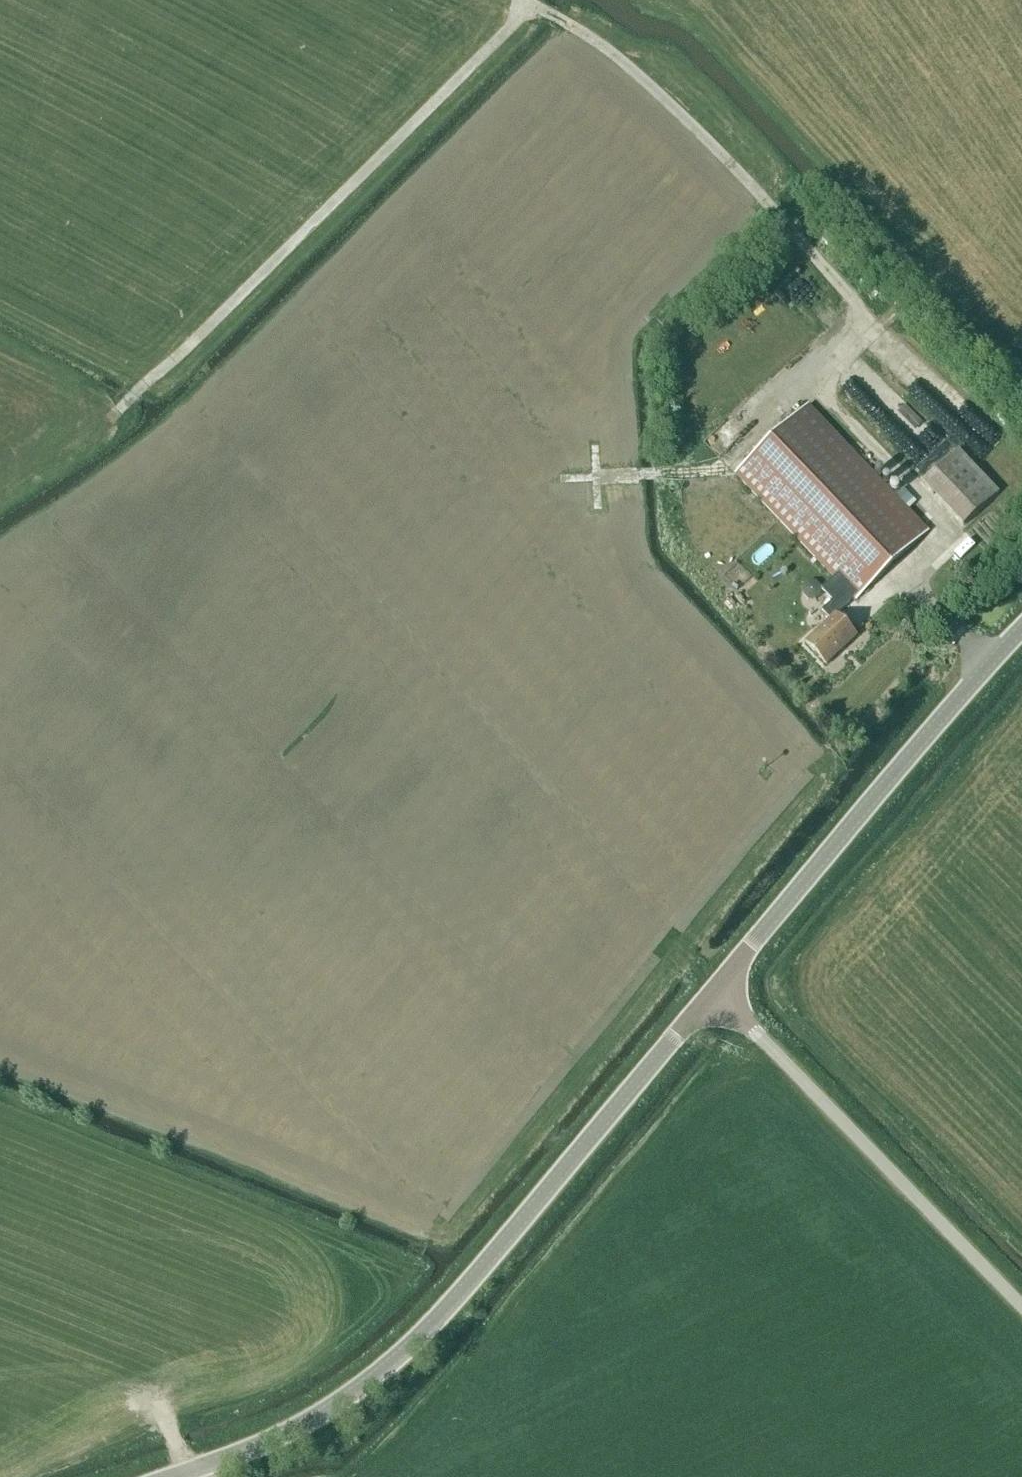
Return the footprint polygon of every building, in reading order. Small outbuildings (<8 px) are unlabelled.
[(833,431),(808,405),(735,475),(760,501),(833,578),(821,590),(831,601),(821,611),(829,620),(805,644),(826,665),(856,636),(836,615),(853,599),(854,600),(928,531),(833,431)] [(963,526),(998,493),(957,450),(922,483),(963,526)]
